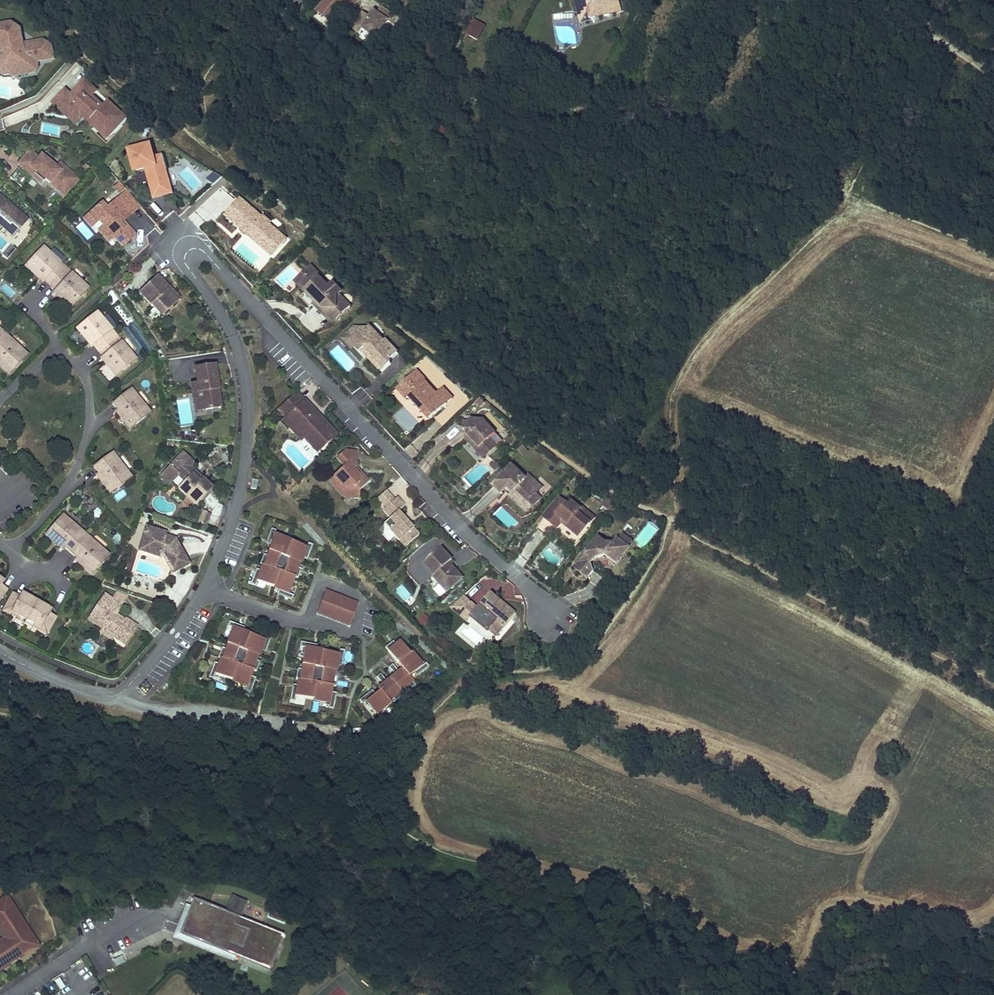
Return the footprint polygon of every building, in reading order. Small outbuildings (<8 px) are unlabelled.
[(317,12),(331,23),(346,4),(352,9),(359,0),(327,0),(317,12)] [(620,7),(614,2),(616,0),(575,0),(579,16),(587,21),(592,20),(595,21),(596,19),(616,13),(620,7)] [(363,30),(378,40),(390,23),(394,26),(399,18),(382,7),(379,12),(375,10),(371,17),(363,12),(352,29),(360,34),(363,30)] [(466,34),(469,36),(482,12),(479,10),(466,34)] [(554,27),(574,23),(572,11),(552,15),(554,27)] [(482,12),(469,36),(476,40),(489,16),(482,12)] [(55,57),(52,44),(44,39),(24,43),(21,28),(12,22),(0,25),(0,43),(2,51),(7,50),(8,55),(3,56),(1,56),(0,58),(0,72),(5,75),(11,74),(14,69),(22,67),(29,73),(35,72),(39,66),(38,60),(55,57)] [(424,56),(431,60),(437,48),(431,45),(424,56)] [(440,50),(437,48),(431,60),(434,61),(440,50)] [(29,73),(22,67),(14,69),(11,74),(11,76),(29,73)] [(126,116),(108,99),(103,105),(93,96),(98,90),(85,79),(74,90),(76,92),(73,95),(71,94),(66,89),(53,102),(66,114),(71,108),(81,117),(85,113),(92,118),(90,121),(107,137),(126,116)] [(81,117),(71,108),(66,114),(76,123),(81,117)] [(156,140),(136,145),(140,165),(149,163),(150,167),(153,166),(158,192),(173,189),(170,174),(166,175),(164,166),(169,165),(172,165),(169,151),(159,153),(156,140)] [(63,197),(79,177),(60,161),(56,166),(42,154),(39,158),(30,150),(23,159),(25,161),(11,178),(24,188),(32,178),(44,188),(48,184),(63,197)] [(189,219),(203,232),(234,200),(220,187),(189,219)] [(128,191),(120,197),(134,213),(141,206),(128,191)] [(0,194),(0,215),(5,218),(0,224),(14,235),(28,218),(0,194)] [(134,213),(120,197),(107,209),(102,204),(92,213),(99,221),(104,227),(99,231),(109,242),(114,237),(123,247),(136,236),(127,225),(124,228),(121,224),(124,222),(134,213)] [(239,199),(238,200),(223,214),(238,230),(236,232),(241,238),(243,236),(246,234),(260,249),(258,252),(266,260),(282,246),(266,229),(269,226),(262,219),(259,221),(239,199)] [(99,221),(92,213),(84,220),(92,228),(99,221)] [(260,249),(246,234),(243,236),(258,252),(260,249)] [(51,285),(67,267),(61,262),(59,264),(49,255),(51,253),(44,247),(38,253),(31,260),(32,260),(26,267),(33,273),(35,271),(45,280),(51,285)] [(61,262),(51,253),(49,255),(59,264),(61,262)] [(314,269),(317,269),(314,265),(298,280),(313,297),(315,290),(309,289),(303,282),(303,278),(314,269)] [(73,272),(67,267),(51,285),(57,290),(67,299),(65,302),(72,308),(78,301),(84,295),(84,294),(90,287),(83,281),(81,284),(71,275),(73,272)] [(313,297),(334,320),(350,305),(339,293),(342,291),(334,282),(331,284),(330,286),(323,278),(324,277),(317,269),(314,269),(303,278),(303,282),(309,289),(315,290),(313,297)] [(45,280),(35,271),(33,273),(43,282),(45,280)] [(83,281),(73,272),(71,275),(81,284),(83,281)] [(139,293),(161,317),(178,301),(168,291),(170,289),(158,276),(139,293)] [(331,284),(324,277),(323,278),(330,286),(331,284)] [(180,299),(170,289),(168,291),(178,301),(180,299)] [(65,302),(67,299),(57,290),(55,293),(65,302)] [(99,350),(118,334),(113,328),(111,330),(102,320),(104,318),(98,311),(92,316),(91,316),(84,322),(77,328),(83,335),(85,333),(94,344),(99,350)] [(113,328),(104,318),(102,320),(111,330),(113,328)] [(389,363),(388,361),(396,352),(384,339),(382,341),(369,326),(367,328),(355,328),(355,327),(348,333),(356,343),(354,345),(359,351),(360,350),(364,347),(369,352),(368,352),(367,357),(380,371),(389,363)] [(94,344),(85,333),(83,335),(92,345),(94,344)] [(356,343),(348,333),(342,338),(351,348),(354,345),(356,343)] [(6,334),(0,341),(0,360),(6,366),(4,368),(11,374),(17,367),(18,368),(24,361),(23,360),(29,354),(22,348),(20,350),(10,341),(12,339),(6,334)] [(123,340),(118,334),(99,350),(104,356),(112,366),(110,368),(116,375),(123,370),(131,364),(130,364),(137,358),(131,351),(129,353),(120,342),(123,340)] [(22,348),(12,339),(10,341),(20,350),(22,348)] [(131,351),(123,340),(120,342),(129,353),(131,351)] [(369,352),(364,347),(360,350),(367,357),(368,352),(369,352)] [(110,368),(112,366),(104,356),(102,357),(110,368)] [(209,380),(208,380),(208,378),(211,378),(210,367),(190,370),(192,385),(186,386),(187,395),(191,395),(192,404),(199,404),(200,412),(215,410),(212,391),(210,391),(209,387),(211,386),(212,385),(212,383),(212,382),(212,381),(210,380),(209,380)] [(425,379),(416,369),(401,383),(410,393),(406,396),(428,419),(445,403),(435,392),(423,380),(425,379)] [(410,393),(401,383),(395,389),(404,398),(406,396),(410,393)] [(435,392),(445,403),(452,397),(442,387),(435,392)] [(137,394),(132,388),(114,403),(119,409),(127,420),(125,421),(131,428),(138,423),(145,417),(152,411),(146,404),(144,406),(135,396),(137,394)] [(306,406),(309,403),(299,392),(296,395),(306,406)] [(146,404),(137,394),(135,396),(144,406),(146,404)] [(191,395),(187,395),(190,414),(200,412),(199,404),(192,404),(191,395)] [(306,406),(296,395),(280,410),(287,418),(285,420),(303,440),(306,437),(319,451),(338,433),(309,403),(306,406)] [(125,421),(127,420),(119,409),(116,411),(125,421)] [(466,427),(465,438),(475,449),(480,444),(487,452),(495,445),(487,437),(493,431),(482,419),(469,419),(469,421),(469,424),(466,427)] [(483,456),(487,452),(480,444),(475,449),(483,456)] [(360,489),(369,480),(361,472),(359,474),(354,469),(356,466),(358,451),(345,450),(337,457),(345,465),(335,475),(345,486),(344,496),(360,496),(360,489)] [(197,461),(185,451),(181,455),(193,466),(197,461)] [(120,458),(115,452),(96,467),(100,473),(108,484),(106,486),(112,493),(119,487),(119,488),(127,482),(126,482),(133,477),(128,469),(125,471),(117,460),(120,458)] [(193,466),(181,455),(162,475),(171,483),(180,473),(187,480),(180,487),(198,503),(214,486),(205,477),(201,480),(195,475),(198,471),(193,466)] [(128,469),(120,458),(117,460),(125,471),(128,469)] [(524,477),(511,465),(495,482),(504,490),(509,485),(514,489),(512,491),(525,503),(534,492),(535,493),(541,487),(527,474),(524,477)] [(205,477),(198,471),(195,475),(201,480),(205,477)] [(482,481),(478,471),(466,476),(471,486),(482,481)] [(106,486),(108,484),(100,473),(98,475),(106,486)] [(345,486),(335,475),(329,480),(344,496),(345,486)] [(504,490),(495,482),(493,485),(501,493),(504,490)] [(509,485),(504,490),(527,511),(540,497),(535,493),(534,492),(525,503),(512,491),(514,489),(509,485)] [(395,499),(387,490),(379,498),(387,506),(395,499)] [(406,546),(420,533),(399,510),(405,504),(398,496),(384,509),(391,517),(385,523),(406,546)] [(568,504),(559,497),(543,516),(556,527),(561,521),(577,535),(588,521),(576,511),(579,507),(571,501),(568,504)] [(72,552),(88,534),(82,529),(80,531),(69,522),(71,520),(64,514),(59,521),(58,520),(52,527),(53,528),(47,535),(54,540),(56,538),(66,547),(72,552)] [(82,529),(71,520),(69,522),(80,531),(82,529)] [(643,550),(658,528),(648,521),(634,544),(643,550)] [(192,563),(178,536),(168,534),(169,531),(147,524),(140,550),(161,557),(162,554),(164,554),(174,573),(192,563)] [(277,529),(272,527),(268,541),(267,543),(272,544),(269,550),(271,551),(268,559),(266,565),(264,564),(262,570),(257,568),(256,571),(252,583),(257,585),(258,580),(280,588),(278,593),(279,593),(294,599),(295,594),(291,592),(297,576),(300,577),(301,572),(303,567),(299,566),(300,561),(302,562),(304,556),(309,558),(309,557),(314,543),(310,541),(308,546),(275,534),(277,529)] [(94,538),(88,534),(72,552),(78,557),(88,566),(87,568),(94,574),(99,567),(100,567),(106,560),(105,560),(111,553),(104,547),(102,549),(92,541),(94,538)] [(586,578),(592,570),(590,564),(594,559),(603,555),(615,564),(627,547),(615,538),(612,543),(607,543),(597,536),(586,552),(586,554),(574,569),(586,578)] [(66,547),(56,538),(54,540),(64,549),(66,547)] [(104,547),(94,538),(92,541),(102,549),(104,547)] [(455,580),(460,581),(465,576),(451,561),(454,558),(444,547),(442,547),(427,562),(437,573),(436,575),(444,584),(439,589),(444,595),(455,585),(455,580)] [(87,568),(88,566),(78,557),(76,559),(87,568)] [(0,581),(0,602),(10,588),(3,584),(0,581)] [(480,603),(487,594),(477,586),(470,594),(480,603)] [(328,590),(320,611),(351,623),(359,601),(328,590)] [(30,596),(28,600),(22,597),(15,593),(6,610),(13,614),(15,611),(20,614),(29,619),(39,601),(30,596)] [(106,625),(115,630),(117,634),(116,636),(128,644),(140,626),(128,618),(127,619),(118,614),(115,612),(118,608),(120,610),(125,603),(115,596),(114,598),(106,593),(92,615),(106,625)] [(464,615),(476,603),(466,593),(454,605),(464,615)] [(483,611),(476,603),(464,615),(471,623),(476,618),(499,641),(521,621),(498,597),(483,611)] [(51,613),(45,610),(48,606),(39,601),(29,619),(37,624),(42,627),(41,629),(49,634),(58,617),(51,613)] [(417,621),(422,627),(430,619),(425,613),(417,621)] [(243,625),(231,621),(230,625),(234,627),(228,643),(230,644),(229,648),(224,647),(223,650),(220,656),(223,657),(221,663),(217,661),(216,664),(211,677),(216,678),(217,674),(250,685),(248,690),(253,692),(257,680),(258,677),(254,675),(256,669),(259,670),(261,664),(262,661),(258,659),(259,655),(261,655),(263,649),(268,651),(269,649),(273,636),(269,634),(267,639),(245,631),(247,626),(243,625)] [(116,636),(117,634),(115,630),(106,625),(102,631),(114,639),(116,636)] [(387,645),(390,649),(404,667),(401,670),(400,668),(395,662),(391,665),(395,671),(397,673),(389,679),(383,672),(379,675),(383,680),(385,682),(380,686),(381,688),(377,691),(374,688),(371,690),(362,698),(365,702),(369,699),(380,713),(393,702),(391,698),(394,695),(397,699),(405,693),(402,689),(406,686),(409,689),(417,683),(414,679),(411,674),(415,670),(418,674),(431,664),(428,660),(424,663),(413,650),(412,651),(402,639),(398,642),(395,639),(393,641),(387,645)] [(317,643),(303,640),(302,645),(307,646),(304,663),(305,664),(305,668),(300,667),(299,669),(298,677),(301,678),(300,684),(295,683),(295,685),(292,699),(297,700),(298,695),(332,701),(331,706),(336,707),(338,694),(339,691),(334,690),(335,684),(338,685),(340,677),(340,675),(335,674),(336,669),(338,669),(339,663),(344,664),(344,662),(347,648),(342,647),(341,652),(318,648),(319,643),(317,643)] [(0,899),(0,926),(7,937),(0,942),(0,971),(41,944),(8,893),(0,899)] [(286,931),(196,896),(193,904),(182,932),(214,944),(215,941),(231,947),(230,950),(238,953),(272,966),(286,931)] [(214,944),(182,932),(193,904),(189,902),(176,934),(236,957),(238,953),(230,950),(231,947),(215,941),(214,944)]
